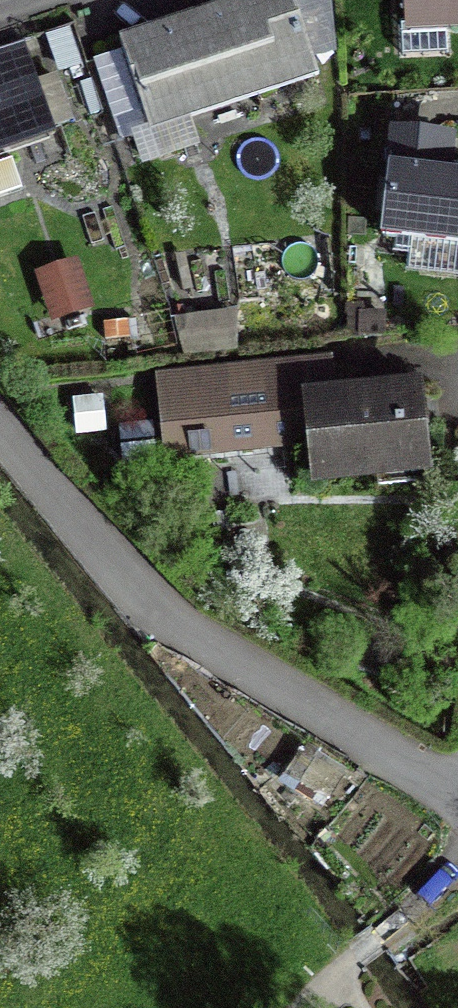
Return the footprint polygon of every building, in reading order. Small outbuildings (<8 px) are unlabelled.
[(104,29),(135,125),(306,69),(283,0),(195,0),(104,29)] [(403,29),(457,26),(457,0),(401,0),(403,29)] [(46,134),(14,39),(0,43),(0,149),(46,134)] [(376,124),(368,229),(457,236),(457,164),(439,162),(442,129),(376,124)] [(334,395),(330,363),(165,381),(173,457),(309,442),(314,483),(427,471),(418,386),(334,395)]
